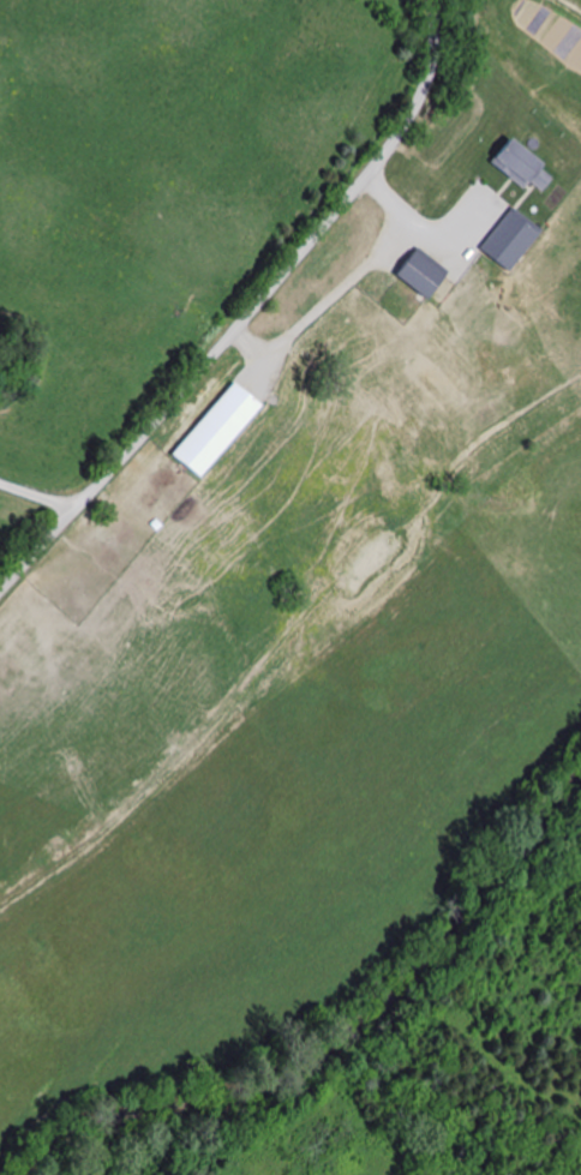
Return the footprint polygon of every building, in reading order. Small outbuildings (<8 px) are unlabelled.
[(474,252),(503,275),(536,231),(508,209),(474,252)] [(418,302),(444,276),(415,248),(389,274),(418,302)]
